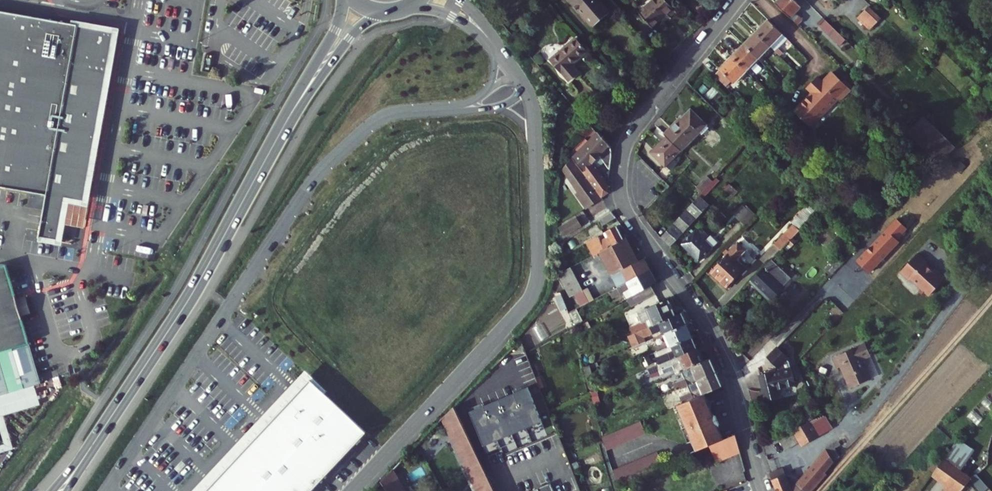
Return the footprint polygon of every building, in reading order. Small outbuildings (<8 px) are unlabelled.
[(606,0),(580,0),(602,26),(617,13),(606,0)] [(677,0),(644,0),(640,3),(650,15),(659,8),(663,13),(678,1),(677,0)] [(798,0),(784,0),(779,4),(802,27),(807,21),(800,14),(805,8),(798,0)] [(885,22),(873,9),(863,20),(874,32),(885,22)] [(49,194),(40,236),(53,239),(62,197),(78,200),(79,192),(80,184),(84,185),(85,179),(91,147),(89,147),(92,132),(100,96),(100,95),(101,89),(98,88),(100,81),(101,74),(104,74),(113,31),(0,10),(0,184),(49,194)] [(791,40),(772,20),(760,33),(774,47),(779,52),(791,40)] [(847,40),(828,21),(822,26),(841,46),(847,40)] [(587,40),(575,28),(555,47),(573,66),(580,59),(574,52),(587,40)] [(747,45),(761,59),(774,47),(760,33),(747,45)] [(761,59),(747,45),(735,58),(748,72),(761,59)] [(748,72),(735,58),(722,71),(734,82),(735,84),(748,72)] [(734,82),(722,71),(717,77),(728,88),(734,82)] [(808,86),(813,91),(795,109),(811,126),(840,98),(842,100),(853,90),(837,74),(826,84),(818,76),(808,86)] [(105,96),(100,96),(92,132),(97,133),(105,96)] [(747,116),(741,110),(730,121),(736,127),(747,116)] [(683,120),(669,134),(672,137),(685,151),(702,134),(706,138),(713,131),(696,112),(685,122),(683,120)] [(958,151),(926,119),(910,134),(943,167),(958,151)] [(598,135),(572,160),(602,201),(609,195),(609,186),(595,169),(602,163),(609,173),(611,154),(608,147),(598,135)] [(685,151),(672,137),(656,154),(668,167),(670,166),(677,159),(685,151)] [(95,148),(91,147),(85,179),(89,180),(95,148)] [(680,162),(677,159),(670,166),(673,169),(680,162)] [(572,160),(563,168),(562,170),(580,194),(575,197),(586,212),(599,205),(602,201),(572,160)] [(708,177),(698,188),(704,193),(714,182),(708,177)] [(702,195),(689,209),(663,237),(673,246),(712,205),(702,195)] [(756,218),(744,206),(735,214),(748,226),(756,218)] [(802,233),(820,215),(812,207),(794,225),(796,227),(802,233)] [(587,222),(583,212),(564,221),(568,230),(587,222)] [(607,225),(622,219),(617,212),(604,218),(607,225)] [(861,264),(874,276),(902,246),(899,243),(909,232),(899,223),(861,264)] [(606,240),(603,236),(591,242),(596,254),(603,251),(629,239),(623,226),(613,231),(616,236),(606,240)] [(802,233),(796,227),(777,246),(783,253),(802,233)] [(707,242),(697,231),(683,245),(701,263),(720,244),(713,236),(707,242)] [(636,249),(631,238),(629,239),(603,251),(608,262),(636,249)] [(748,254),(738,244),(711,271),(730,289),(758,260),(758,255),(755,252),(750,253),(748,254)] [(615,276),(642,262),(636,249),(608,262),(614,276),(615,276)] [(789,262),(781,255),(755,282),(765,292),(785,272),(782,270),(789,262)] [(931,265),(922,256),(905,274),(914,282),(915,280),(926,290),(924,293),(930,298),(932,296),(934,297),(949,281),(940,272),(937,275),(929,267),(931,265)] [(642,262),(615,276),(621,287),(654,271),(650,263),(646,264),(645,261),(642,262)] [(790,286),(801,275),(789,262),(782,270),(785,272),(765,292),(775,302),(791,286),(790,286)] [(35,294),(30,296),(25,297),(15,265),(0,269),(0,453),(20,448),(11,414),(47,404),(42,385),(49,383),(30,315),(35,314),(40,312),(35,294)] [(579,276),(574,265),(561,271),(566,283),(579,276)] [(661,284),(656,271),(654,271),(621,287),(614,291),(617,297),(628,292),(631,298),(656,286),(661,284)] [(579,276),(566,283),(572,297),(578,294),(585,290),(579,276)] [(636,307),(661,296),(656,286),(631,298),(636,307)] [(585,290),(578,294),(583,305),(596,299),(590,288),(585,290)] [(678,315),(672,299),(639,312),(644,322),(632,327),(634,333),(661,322),(678,315)] [(689,323),(685,312),(678,315),(661,322),(665,333),(667,332),(689,323)] [(673,347),(695,338),(689,323),(667,332),(673,347)] [(660,364),(700,349),(695,338),(673,347),(656,353),(660,364)] [(650,348),(647,340),(631,346),(634,354),(650,348)] [(682,370),(705,361),(700,349),(660,364),(658,365),(661,374),(665,373),(664,369),(674,365),(676,372),(682,370)] [(764,379),(770,403),(783,400),(781,392),(800,387),(796,371),(795,371),(793,365),(794,365),(791,362),(793,361),(792,359),(794,357),(794,354),(790,349),(786,349),(784,351),(783,350),(772,360),(782,371),(783,374),(764,379)] [(870,361),(865,349),(833,363),(838,374),(842,372),(851,393),(870,384),(862,365),(870,361)] [(652,362),(649,356),(643,358),(646,364),(652,362)] [(718,372),(712,358),(705,361),(682,370),(685,377),(672,381),(675,388),(687,384),(718,372)] [(706,393),(724,386),(718,372),(687,384),(690,391),(678,396),(680,403),(686,401),(706,393)] [(367,436),(304,376),(294,386),(278,404),(236,448),(207,479),(196,490),(315,490),(367,436)] [(484,450),(542,425),(526,387),(467,412),(484,450)] [(706,393),(686,401),(680,404),(700,450),(713,445),(726,439),(720,425),(722,424),(718,414),(715,415),(706,393)] [(458,411),(447,422),(478,490),(495,490),(458,411)] [(829,418),(782,440),(788,454),(803,447),(805,451),(829,436),(825,426),(831,423),(829,418)] [(647,432),(642,419),(604,434),(608,449),(647,432)] [(439,423),(416,448),(431,462),(449,442),(444,438),(450,432),(439,423)] [(720,461),(743,451),(738,434),(726,439),(713,445),(720,461)] [(844,448),(840,442),(834,446),(838,452),(844,448)] [(977,455),(961,443),(948,461),(963,474),(977,455)] [(795,490),(817,490),(829,477),(828,474),(841,457),(838,452),(834,446),(828,449),(830,453),(795,490)] [(615,470),(619,483),(665,464),(660,452),(615,470)] [(948,461),(936,477),(948,487),(954,490),(964,490),(973,482),(963,474),(948,461)] [(774,476),(776,483),(779,490),(792,484),(786,471),(774,476)] [(397,473),(387,484),(391,490),(408,490),(397,473)] [(978,477),(973,482),(981,490),(989,490),(978,477)]
